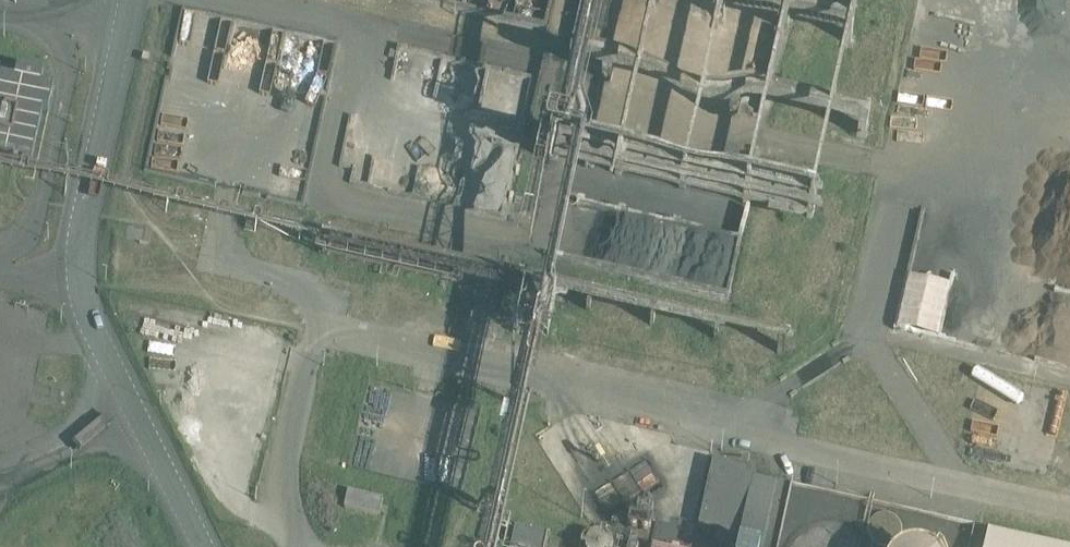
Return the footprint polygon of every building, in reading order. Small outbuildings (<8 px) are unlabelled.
[(810,213),(828,127),(869,135),(868,126),(833,118),(854,16),(780,0),(632,0),(633,0),(617,3),(621,30),(605,32),(603,17),(601,26),(581,50),(591,58),(538,66),(535,79),(538,97),(565,103),(567,118),(579,121),(574,144),(606,169),(810,213)] [(14,65),(11,79),(0,76),(0,158),(29,164),(41,113),(46,114),(52,88),(39,85),(42,71),(14,65)] [(713,462),(699,525),(720,529),(717,544),(731,546),(761,546),(776,477),(754,472),(755,471),(713,462)] [(382,499),(347,491),(344,507),(379,515),(382,499)] [(909,532),(909,531),(908,526),(905,521),(900,518),(894,517),(889,518),(884,521),(881,526),(880,531),(881,536),(884,541),(888,545),(893,546),(899,545),(904,543),(908,538),(909,532)] [(988,524),(983,546),(1069,546),(1069,542),(988,524)] [(516,529),(512,546),(544,546),(546,536),(516,529)] [(855,546),(850,540),(844,536),(838,533),(832,532),(824,531),(816,532),(812,534),(805,538),(800,542),(796,546),(856,546),(855,546)]
